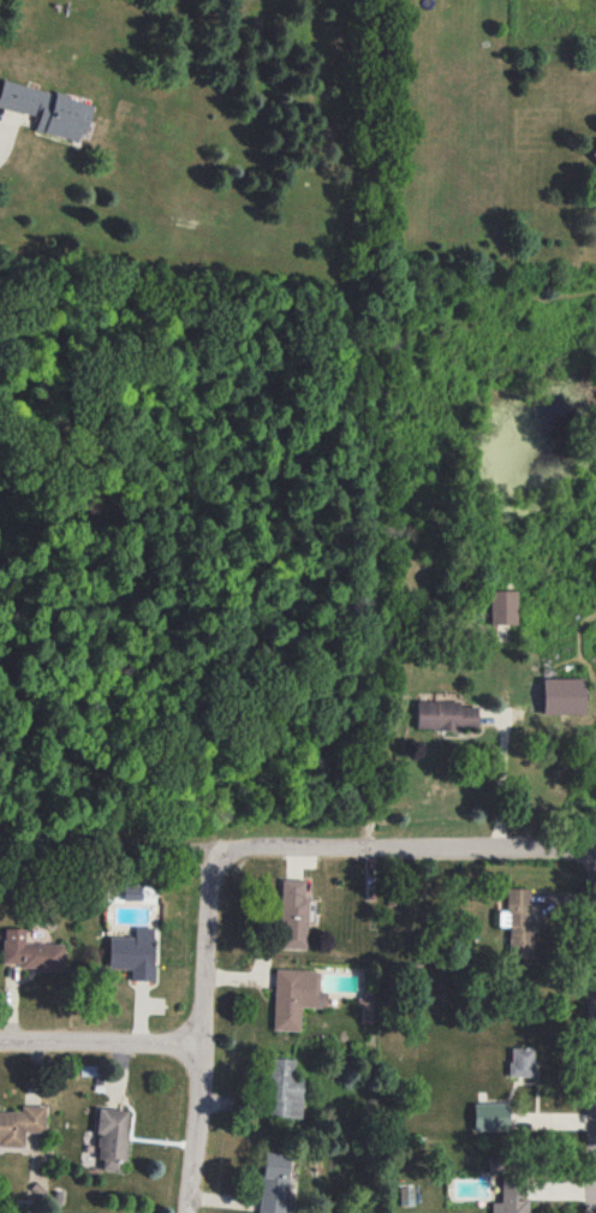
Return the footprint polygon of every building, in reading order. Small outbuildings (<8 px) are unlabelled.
[(36,115),(33,130),(78,140),(79,131),(88,133),(94,102),(1,82),(0,86),(0,107),(36,115)] [(517,623),(517,590),(495,590),(496,623),(517,623)] [(584,678),(542,677),(542,712),(584,713),(584,678)] [(477,706),(460,706),(460,700),(416,700),(416,727),(477,728),(477,706)] [(308,879),(282,878),(280,947),(306,948),(308,879)] [(142,884),(123,885),(124,900),(143,899),(142,884)] [(530,888),(506,887),(506,910),(499,910),(499,926),(509,926),(509,957),(532,957),(533,925),(530,925),(530,888)] [(109,936),(108,969),(131,969),(131,980),(153,980),(154,926),(135,926),(135,936),(109,936)] [(64,943),(26,943),(26,927),(5,927),(4,967),(64,969),(64,943)] [(326,1007),(327,991),(319,991),(320,970),(275,969),(273,1029),(300,1030),(300,1006),(326,1007)] [(532,1076),(533,1048),(509,1047),(509,1076),(532,1076)] [(295,1058),(270,1057),(268,1116),(302,1116),(303,1078),(294,1078),(295,1058)] [(508,1103),(472,1102),(472,1129),(507,1130),(508,1103)] [(25,1146),(25,1131),(45,1131),(45,1105),(21,1105),(21,1111),(0,1111),(0,1146),(25,1146)] [(128,1109),(99,1108),(97,1169),(120,1170),(120,1157),(126,1157),(128,1109)] [(293,1201),(285,1200),(289,1154),(264,1151),(258,1212),(292,1212),(293,1201)] [(528,1182),(501,1181),(500,1202),(491,1202),(491,1212),(527,1212),(528,1182)] [(413,1187),(399,1187),(400,1204),(414,1204),(413,1187)]
